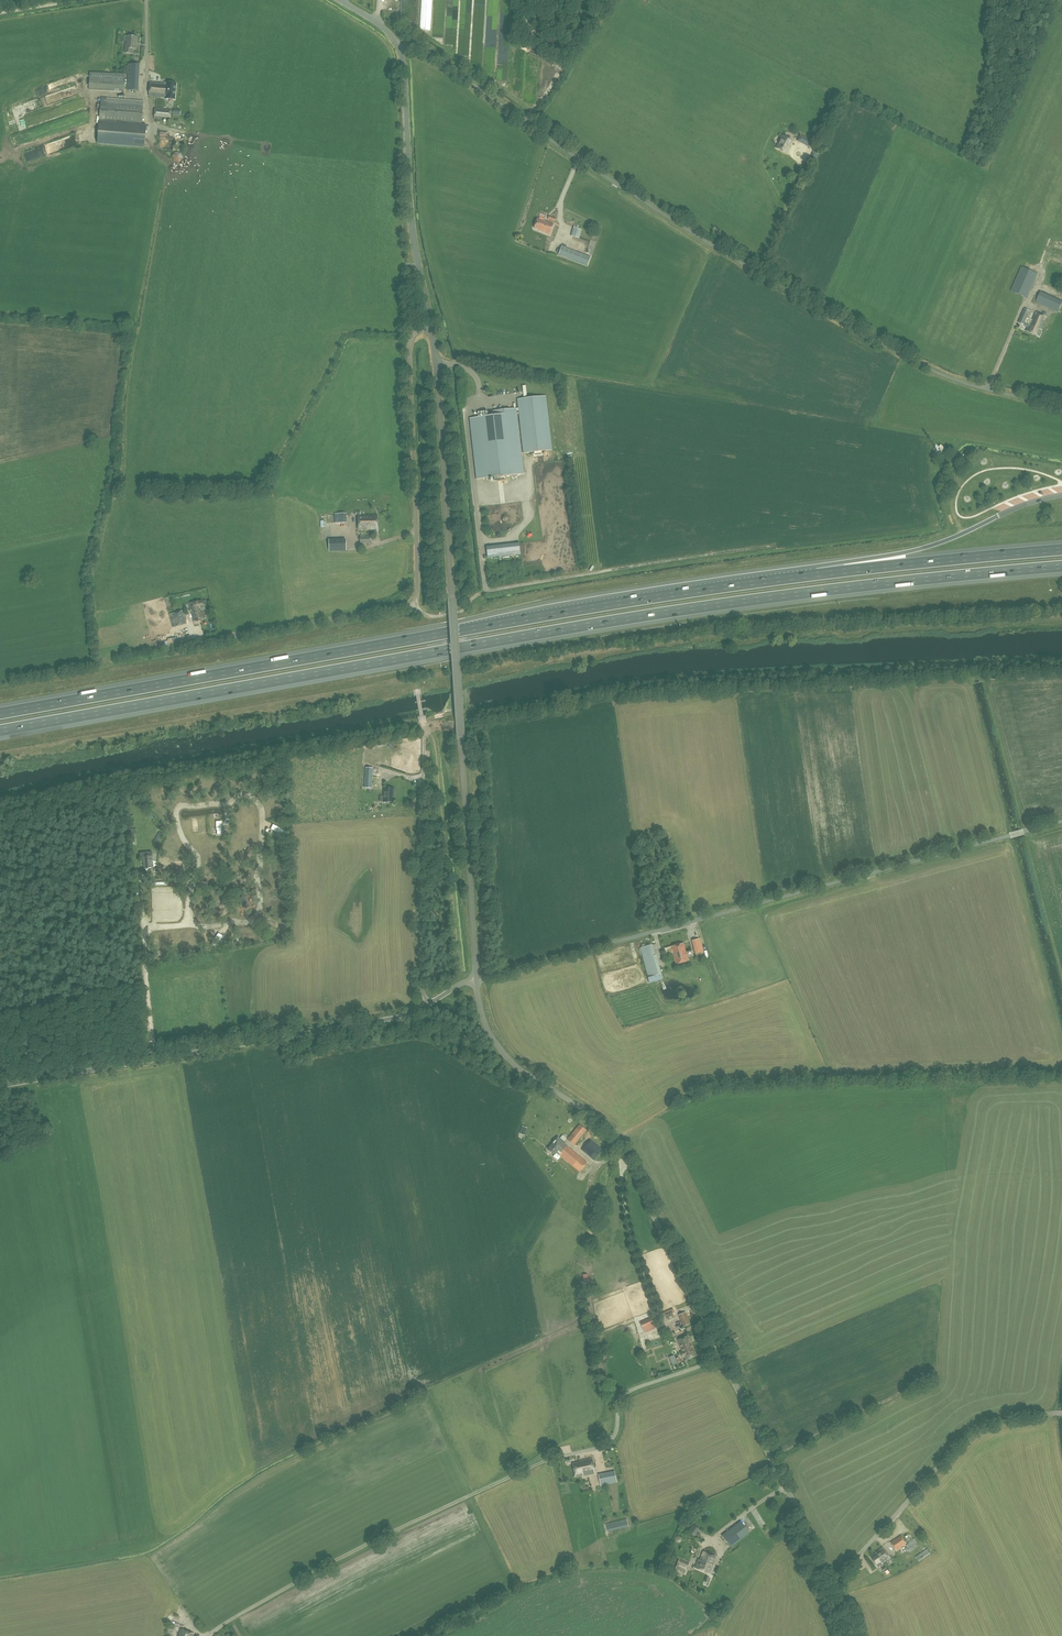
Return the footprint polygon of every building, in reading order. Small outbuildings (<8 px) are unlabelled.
[(424,9),(428,9),(428,15),(429,15),(429,20),(424,20),(424,24),(432,24),(433,0),(424,0),(424,9)] [(136,49),(137,37),(128,36),(127,44),(125,44),(125,51),(131,52),(131,48),(136,49)] [(128,64),(127,90),(139,91),(140,64),(128,64)] [(124,92),(124,91),(125,74),(90,72),(89,90),(124,92)] [(150,82),(149,96),(165,98),(165,104),(173,105),(174,83),(166,83),(150,82)] [(98,141),(98,144),(145,148),(145,145),(147,125),(142,125),(144,100),(107,97),(101,97),(99,122),(98,141)] [(172,109),(155,107),(154,119),(171,120),(172,109)] [(812,140),(801,134),(797,141),(810,147),(813,142),(811,141),(812,140)] [(783,135),(776,148),(786,153),(793,140),(783,135)] [(175,151),(175,159),(183,160),(183,151),(175,151)] [(813,152),(809,158),(815,162),(818,154),(813,152)] [(550,234),(554,224),(544,220),(543,221),(537,219),(534,228),(540,230),(540,231),(550,234)] [(574,227),(571,236),(579,238),(582,229),(577,228),(574,227)] [(591,257),(562,246),(558,255),(588,266),(591,257)] [(1027,298),(1037,274),(1021,267),(1011,291),(1027,298)] [(1061,303),(1061,302),(1040,292),(1036,302),(1058,312),(1061,303)] [(1047,317),(1036,312),(1032,320),(1027,318),(1030,311),(1024,309),(1018,322),(1024,325),(1027,327),(1026,331),(1039,337),(1042,330),(1041,330),(1047,317)] [(492,416),(470,418),(476,479),(494,477),(494,481),(506,480),(506,476),(524,474),(517,414),(519,413),(523,453),(552,450),(546,396),(517,399),(518,408),(491,411),(492,416)] [(347,523),(346,513),(335,514),(335,523),(347,523)] [(358,530),(378,529),(377,515),(358,516),(358,530)] [(348,550),(347,540),(321,540),(321,551),(348,550)] [(519,543),(486,547),(488,558),(521,554),(519,543)] [(202,600),(189,603),(194,622),(205,619),(203,612),(206,611),(205,607),(204,607),(203,604),(207,603),(206,599),(202,600)] [(561,611),(576,608),(575,602),(560,605),(561,611)] [(187,624),(183,610),(171,614),(175,627),(187,624)] [(176,637),(168,639),(169,647),(178,644),(176,637)] [(373,768),(366,768),(365,788),(372,788),(373,768)] [(393,802),(394,788),(384,788),(383,802),(393,802)] [(289,816),(262,821),(263,841),(290,839),(289,816)] [(153,867),(152,856),(143,856),(144,868),(153,867)] [(286,880),(285,872),(271,873),(272,882),(286,880)] [(228,923),(204,928),(206,952),(236,947),(231,923),(228,923)] [(704,952),(700,938),(692,940),(696,954),(704,952)] [(676,964),(689,961),(687,954),(686,954),(683,943),(664,948),(665,953),(672,951),(676,964)] [(652,945),(640,948),(648,976),(660,973),(652,945)] [(586,1130),(579,1124),(567,1140),(574,1145),(586,1130)] [(522,1126),(519,1133),(524,1135),(527,1128),(522,1126)] [(557,1153),(579,1172),(587,1162),(564,1143),(565,1142),(558,1137),(548,1149),(550,1151),(555,1156),(557,1153)] [(592,1140),(583,1150),(594,1160),(603,1149),(592,1140)] [(667,1316),(668,1320),(674,1317),(672,1313),(674,1312),(673,1309),(663,1313),(664,1317),(667,1316)] [(683,1322),(685,1325),(690,1323),(685,1312),(679,1315),(682,1322),(683,1322)] [(640,1322),(643,1328),(654,1323),(651,1318),(640,1322)] [(643,1328),(645,1333),(656,1328),(654,1323),(643,1328)] [(728,1338),(730,1343),(739,1338),(736,1333),(728,1338)] [(684,1355),(686,1360),(697,1355),(688,1335),(677,1340),(682,1352),(681,1352),(683,1356),(684,1355)] [(572,1463),(575,1477),(583,1475),(583,1476),(594,1474),(594,1471),(592,1458),(581,1460),(581,1462),(572,1463)] [(598,1475),(601,1486),(617,1482),(615,1471),(598,1475)] [(605,1525),(607,1532),(628,1527),(627,1519),(605,1525)] [(722,1535),(731,1547),(749,1533),(741,1521),(722,1535)] [(689,1532),(694,1536),(699,1529),(694,1525),(689,1532)] [(891,1542),(896,1550),(906,1543),(901,1535),(891,1542)] [(908,1550),(911,1554),(913,1552),(913,1551),(914,1551),(913,1549),(919,1546),(914,1538),(909,1542),(910,1543),(906,1545),(909,1549),(908,1550)] [(914,1554),(919,1561),(931,1553),(926,1546),(914,1554)] [(870,1556),(878,1567),(883,1564),(882,1563),(890,1557),(883,1547),(870,1556)] [(695,1568),(710,1574),(713,1564),(712,1564),(715,1556),(703,1551),(700,1560),(699,1559),(695,1568)] [(681,1572),(685,1574),(689,1563),(679,1559),(675,1570),(679,1571),(679,1570),(681,1571),(681,1572)]
